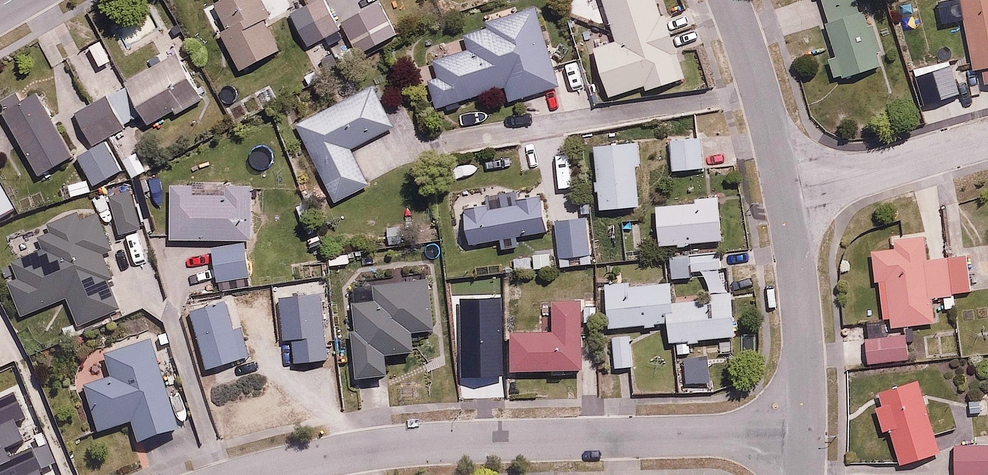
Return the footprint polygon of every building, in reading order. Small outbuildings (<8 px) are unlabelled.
[(213,3),(229,31),(221,36),(240,68),(281,45),(264,16),(271,12),(264,0),(219,0),(213,3)] [(306,45),(338,27),(323,0),(305,0),(306,2),(288,12),(306,45)] [(338,10),(359,49),(395,31),(379,0),(357,0),(338,10)] [(590,47),(608,93),(642,81),(645,88),(686,72),(659,0),(604,0),(618,36),(590,47)] [(837,52),(828,55),(835,77),(880,63),(860,0),(820,0),(837,52)] [(954,24),(964,22),(979,81),(987,79),(987,0),(948,0),(954,24)] [(560,83),(533,4),(462,28),(467,44),(431,56),(437,74),(426,77),(436,109),(504,86),(509,101),(560,83)] [(128,83),(75,113),(92,143),(75,153),(93,184),(121,168),(103,137),(142,114),(147,123),(173,108),(175,112),(205,96),(175,44),(123,74),(128,83)] [(392,125),(370,84),(295,123),(335,199),(369,181),(352,146),(392,125)] [(33,88),(0,107),(38,171),(70,152),(33,88)] [(639,164),(637,136),(594,138),(598,203),(637,201),(635,165),(639,164)] [(255,181),(169,181),(169,235),(255,234),(255,181)] [(15,207),(0,182),(0,215),(15,207)] [(515,200),(492,204),(491,198),(464,202),(470,240),(543,229),(537,191),(514,194),(515,200)] [(721,238),(719,195),(695,196),(695,200),(653,202),(654,241),(721,238)] [(7,275),(14,290),(9,293),(19,313),(64,291),(79,320),(119,301),(104,271),(115,266),(107,249),(112,247),(92,208),(77,215),(73,208),(46,221),(50,228),(37,235),(41,243),(8,259),(14,271),(7,275)] [(586,214),(555,216),(558,255),(588,253),(586,214)] [(878,276),(880,312),(889,312),(889,325),(935,323),(934,295),(972,287),(971,252),(932,254),(931,233),(893,235),(894,244),(870,245),(872,277),(878,276)] [(245,240),(211,243),(214,277),(248,274),(245,240)] [(667,252),(668,276),(693,274),(692,269),(722,267),(721,249),(667,252)] [(431,328),(428,275),(348,281),(355,376),(387,373),(385,349),(414,347),(413,330),(431,328)] [(668,322),(669,339),(699,338),(699,334),(732,333),(731,276),(707,277),(708,296),(671,297),(671,278),(600,281),(601,324),(668,322)] [(581,304),(580,295),(551,296),(552,325),(509,326),(510,368),(583,365),(581,319),(597,319),(596,303),(581,304)] [(231,296),(190,310),(209,364),(250,349),(231,296)] [(866,334),(866,327),(844,328),(847,368),(868,367),(868,357),(906,355),(904,331),(866,334)] [(81,385),(100,432),(130,421),(137,439),(180,422),(147,336),(104,352),(112,372),(81,385)] [(495,339),(474,340),(474,367),(496,366),(495,339)] [(916,378),(871,392),(883,429),(890,427),(900,459),(939,446),(916,378)] [(957,472),(987,471),(987,442),(956,443),(957,472)]
